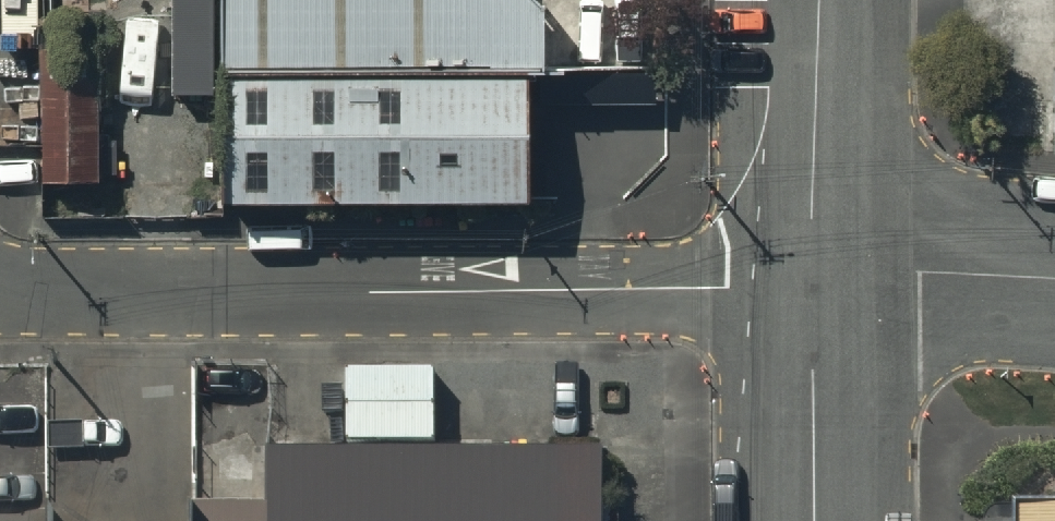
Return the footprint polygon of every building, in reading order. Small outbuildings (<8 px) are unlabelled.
[(544,78),(544,15),(527,0),(226,0),(226,79),(533,78),(544,78)] [(52,41),(55,202),(111,201),(109,40),(52,41)] [(226,79),(228,208),(533,206),(533,78),(226,79)] [(593,410),(263,411),(264,465),(195,465),(195,520),(593,520),(593,410)] [(1009,494),(1009,520),(1054,520),(1054,494),(1009,494)] [(60,506),(60,520),(190,520),(190,506),(60,506)]
